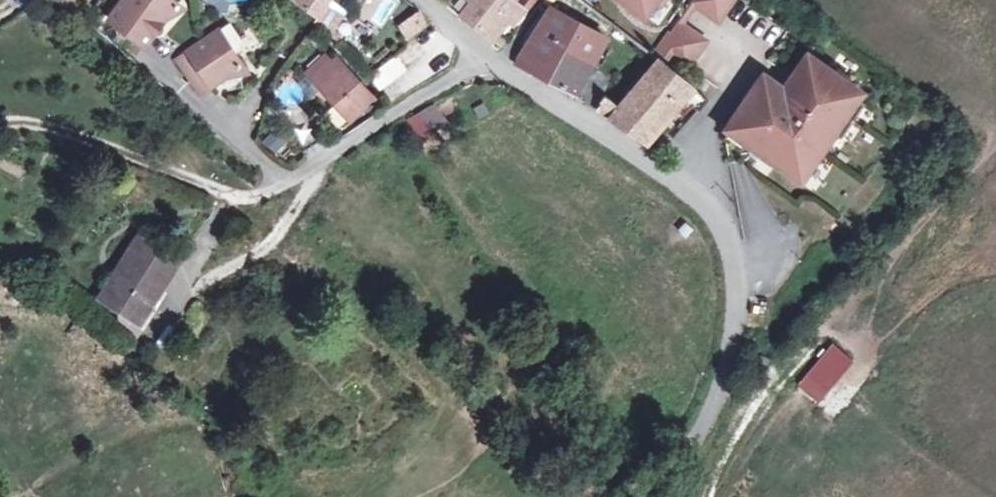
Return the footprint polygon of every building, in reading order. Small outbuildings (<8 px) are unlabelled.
[(183,7),(174,0),(122,0),(109,16),(144,43),(164,17),(183,7)] [(244,10),(248,0),(219,0),(244,10)] [(322,16),(333,0),(297,0),(322,16)] [(362,19),(388,28),(398,0),(369,0),(362,19)] [(525,3),(520,0),(468,0),(472,3),(463,15),(496,41),(525,3)] [(647,16),(657,1),(662,5),(665,0),(625,0),(647,16)] [(696,0),(722,19),(735,0),(696,0)] [(519,64),(545,77),(561,48),(593,65),(607,38),(561,14),(555,10),(527,49),(519,64)] [(403,27),(412,39),(429,26),(421,15),(403,27)] [(238,39),(229,24),(218,31),(230,49),(237,44),(238,39)] [(680,25),(658,57),(661,59),(670,66),(675,58),(688,67),(705,43),(680,25)] [(245,73),(230,49),(218,31),(203,40),(173,59),(195,94),(223,76),(245,73)] [(561,48),(545,77),(578,94),(593,65),(561,48)] [(369,74),(380,90),(410,71),(399,55),(369,74)] [(835,73),(810,56),(786,90),(765,76),(728,129),(725,134),(731,163),(748,160),(753,154),(773,167),(776,162),(803,181),(835,133),(843,139),(867,105),(859,99),(863,93),(849,83),(853,77),(839,68),(835,73)] [(621,106),(608,95),(598,108),(649,144),(687,98),(701,110),(709,100),(670,66),(661,59),(621,106)] [(323,87),(353,119),(376,98),(347,64),(323,87)] [(422,139),(434,131),(420,113),(408,119),(422,139)] [(279,155),(291,141),(277,128),(264,142),(279,155)] [(153,305),(180,262),(142,237),(104,297),(139,319),(149,303),(153,305)] [(134,342),(143,328),(123,316),(114,330),(134,342)] [(838,341),(810,375),(829,391),(857,357),(838,341)]
